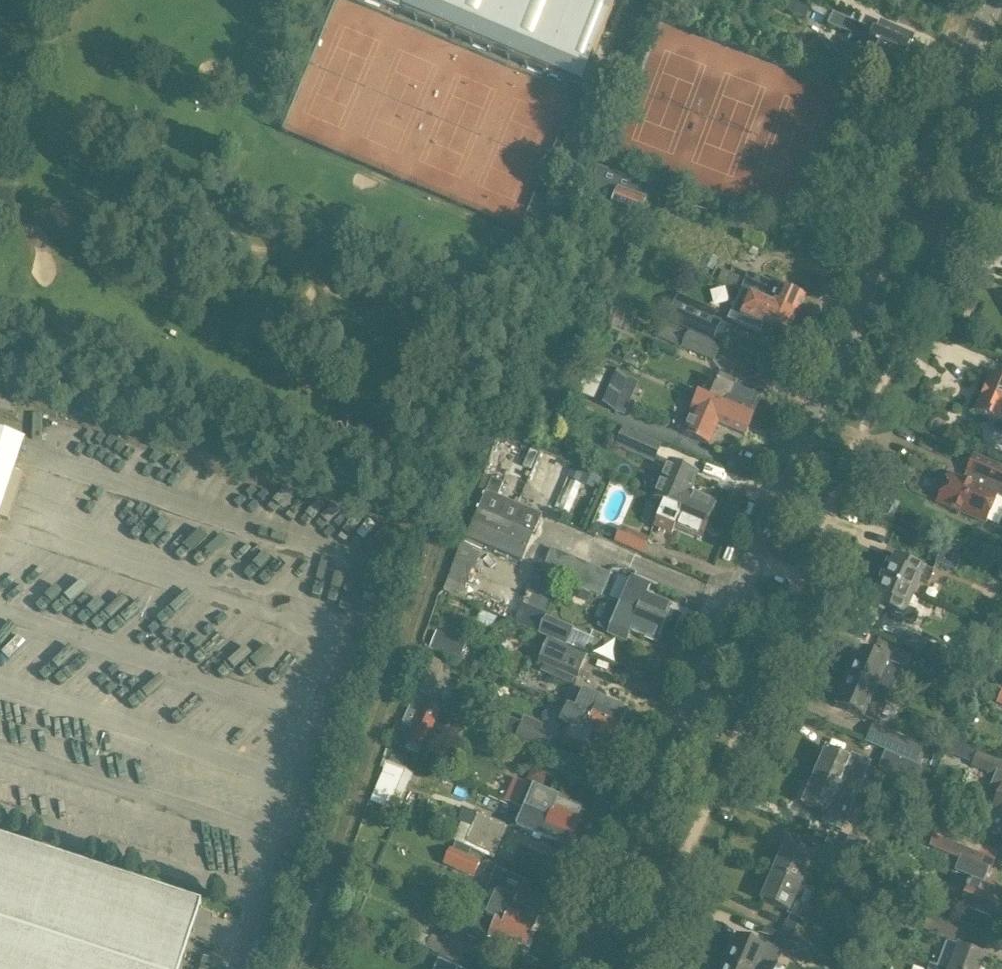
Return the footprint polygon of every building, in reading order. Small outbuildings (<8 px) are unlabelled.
[(401,11),(400,12),(416,19),(414,21),(416,22),(417,20),(434,27),(433,29),(435,30),(436,28),(452,34),(451,37),(453,37),(454,35),(471,42),(470,44),(472,45),(473,43),(489,50),(488,52),(490,53),(491,51),(508,58),(507,60),(508,61),(510,59),(526,65),(525,67),(527,68),(528,66),(545,73),(544,76),(545,76),(546,74),(563,81),(562,83),(564,84),(565,82),(579,88),(616,0),(374,0),(401,11)] [(811,8),(792,0),(790,0),(785,11),(805,20),(811,8)] [(876,34),(833,15),(828,26),(852,36),(905,59),(914,38),(881,23),(876,34)] [(897,79),(905,59),(852,36),(847,47),(854,49),(850,58),(862,63),(862,64),(897,79)] [(623,87),(628,76),(617,71),(612,83),(623,87)] [(588,138),(585,145),(595,149),(598,141),(588,138)] [(597,192),(590,210),(608,217),(611,210),(638,221),(646,201),(644,200),(649,188),(599,168),(594,181),(590,190),(597,192)] [(546,222),(553,235),(562,231),(555,217),(546,222)] [(805,298),(749,274),(746,281),(732,274),(727,285),(751,295),(767,302),(798,315),(805,298)] [(751,295),(738,324),(767,336),(772,325),(798,337),(806,320),(751,295)] [(550,299),(547,311),(557,313),(559,302),(550,299)] [(674,301),(666,320),(705,337),(714,341),(722,322),(713,319),(674,301)] [(713,362),(720,346),(660,321),(654,336),(713,362)] [(636,369),(639,362),(626,357),(624,363),(636,369)] [(614,411),(628,378),(606,369),(591,402),(614,411)] [(992,374),(975,413),(996,422),(993,429),(995,433),(1001,436),(1001,379),(992,374)] [(754,417),(761,401),(732,389),(734,384),(719,377),(709,400),(738,412),(737,415),(744,418),(746,413),(754,417)] [(738,412),(709,400),(698,396),(691,412),(692,413),(683,435),(709,446),(719,425),(746,436),(754,417),(746,413),(744,418),(737,415),(738,412)] [(661,446),(623,430),(615,448),(653,464),(661,446)] [(15,472),(24,444),(0,436),(0,517),(15,472)] [(949,475),(938,503),(988,524),(999,496),(1001,497),(1001,468),(974,456),(967,473),(969,474),(966,482),(949,475)] [(716,505),(690,493),(697,475),(669,463),(653,499),(664,504),(690,515),(688,518),(697,522),(699,518),(709,522),(716,505)] [(568,478),(579,483),(584,472),(573,467),(568,478)] [(580,483),(593,489),(598,477),(585,472),(580,483)] [(498,499),(504,484),(492,479),(486,494),(481,492),(455,556),(477,564),(484,547),(522,562),(541,516),(498,499)] [(697,522),(688,518),(690,515),(664,504),(654,528),(672,535),(675,528),(701,540),(709,522),(699,518),(697,522)] [(597,528),(591,526),(588,534),(596,537),(598,532),(597,528)] [(643,554),(649,540),(621,528),(615,542),(643,554)] [(562,580),(571,558),(552,550),(542,572),(562,580)] [(942,552),(937,563),(957,572),(962,560),(942,552)] [(601,598),(611,575),(571,558),(562,580),(565,582),(590,593),(591,593),(601,598)] [(913,567),(896,560),(892,567),(889,566),(882,580),(914,594),(920,580),(929,583),(934,572),(914,564),(913,567)] [(557,592),(561,583),(539,574),(535,582),(557,592)] [(625,598),(621,607),(664,625),(671,608),(646,598),(651,586),(633,579),(625,598)] [(911,623),(916,612),(908,609),(914,594),(882,580),(876,596),(879,597),(876,605),(893,612),(891,615),(911,623)] [(587,602),(590,593),(565,582),(564,586),(575,591),(573,596),(587,602)] [(546,616),(556,593),(532,583),(523,606),(546,616)] [(621,607),(609,635),(626,642),(631,631),(657,642),(664,625),(621,607)] [(493,630),(498,618),(481,611),(476,623),(493,630)] [(566,647),(574,629),(547,617),(539,635),(566,647)] [(980,624),(969,650),(986,657),(997,631),(980,624)] [(460,662),(467,645),(438,633),(431,649),(460,662)] [(924,656),(929,643),(907,634),(902,646),(924,656)] [(577,681),(587,658),(548,640),(538,663),(577,681)] [(929,643),(924,656),(936,661),(941,648),(929,643)] [(860,652),(848,680),(876,691),(882,694),(888,696),(890,697),(902,670),(860,652)] [(445,666),(426,657),(411,689),(430,698),(445,666)] [(974,676),(938,662),(933,674),(931,679),(967,694),(974,676)] [(876,724),(888,696),(882,694),(876,691),(848,680),(837,707),(876,724)] [(566,706),(568,707),(572,709),(576,711),(619,730),(627,711),(573,688),(566,706)] [(423,705),(413,700),(403,723),(412,727),(405,742),(423,750),(441,711),(424,703),(423,705)] [(612,746),(619,730),(576,711),(572,709),(568,707),(561,724),(568,727),(561,743),(589,755),(596,739),(612,746)] [(513,720),(506,735),(545,752),(551,737),(513,720)] [(462,726),(459,723),(455,723),(452,726),(452,730),(455,733),(459,733),(462,730),(462,726)] [(917,766),(925,749),(873,726),(866,743),(886,752),(886,753),(917,766)] [(521,745),(516,756),(527,761),(532,750),(521,745)] [(850,761),(827,751),(815,778),(842,790),(857,796),(871,764),(852,756),(850,761)] [(400,803),(418,763),(396,753),(374,803),(388,809),(392,799),(400,803)] [(915,784),(922,768),(917,766),(886,753),(879,768),(915,784)] [(973,767),(996,777),(983,808),(993,813),(986,831),(1001,837),(1001,764),(978,754),(973,767)] [(548,773),(533,766),(527,781),(542,787),(548,773)] [(842,831),(857,796),(842,790),(815,778),(803,806),(826,816),(823,823),(842,831)] [(569,808),(557,803),(558,800),(528,787),(519,808),(524,810),(575,832),(583,815),(580,813),(582,809),(571,804),(569,808)] [(568,850),(575,832),(524,810),(517,828),(568,850)] [(496,856),(508,828),(478,815),(466,843),(496,856)] [(990,870),(997,854),(945,833),(940,832),(933,848),(961,858),(956,871),(973,878),(963,905),(1000,920),(1001,914),(1001,890),(985,883),(990,870)] [(860,852),(864,842),(850,836),(845,846),(860,852)] [(201,905),(0,838),(0,968),(177,968),(198,905),(201,906),(201,905)] [(854,865),(860,852),(845,846),(827,839),(822,852),(854,865)] [(801,886),(813,858),(786,846),(774,874),(801,886)] [(465,857),(458,872),(474,878),(480,863),(465,857)] [(801,886),(774,874),(762,901),(788,913),(787,915),(799,920),(805,907),(808,908),(815,892),(801,886)] [(533,931),(539,918),(513,907),(517,897),(499,889),(487,914),(513,925),(511,928),(520,932),(523,926),(533,931)] [(885,896),(880,908),(891,912),(896,901),(885,896)] [(513,925),(487,914),(486,917),(478,913),(468,937),(476,941),(473,947),(492,956),(498,941),(523,952),(533,931),(523,926),(520,932),(511,928),(513,925)] [(959,927),(930,916),(925,929),(954,940),(959,927)] [(818,949),(823,938),(787,922),(782,934),(818,949)] [(813,961),(818,949),(782,934),(777,945),(813,961)] [(463,965),(468,953),(432,936),(427,948),(463,965)] [(737,939),(726,966),(732,968),(772,968),(774,964),(776,965),(780,955),(771,951),(771,949),(755,941),(753,946),(737,939)] [(875,960),(881,947),(869,942),(864,955),(875,960)] [(938,966),(944,968),(979,968),(984,958),(958,948),(947,943),(938,966)] [(840,964),(842,968),(852,968),(854,964),(842,959),(840,964)]
